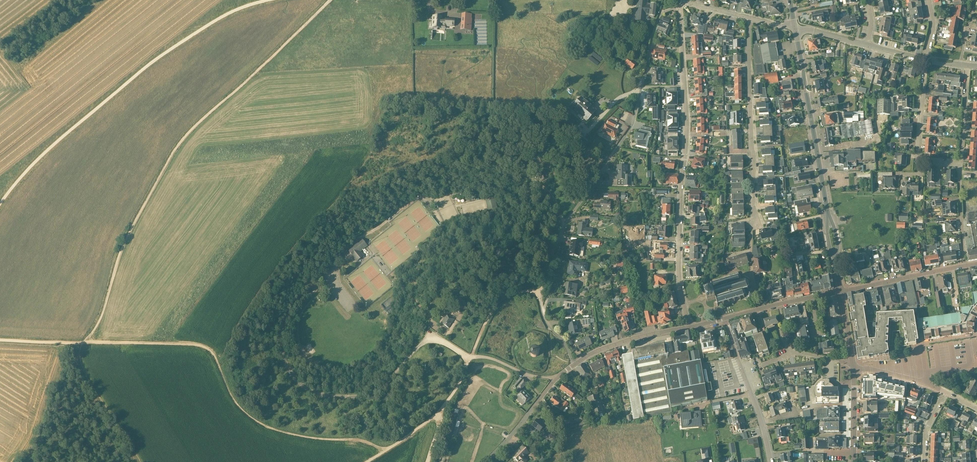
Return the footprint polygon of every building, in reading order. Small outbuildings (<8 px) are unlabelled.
[(646,15),(649,15),(649,16),(655,17),(656,5),(647,4),(648,0),(637,0),(635,21),(645,22),(646,15)] [(742,8),(751,10),(753,1),(751,0),(744,0),(742,8)] [(879,4),(879,8),(878,8),(878,10),(889,8),(891,7),(890,2),(879,4)] [(770,6),(770,3),(762,5),(763,8),(766,7),(767,13),(771,12),(771,16),(776,15),(777,15),(779,15),(780,14),(781,14),(779,4),(770,6)] [(917,9),(916,6),(908,8),(910,17),(914,16),(922,14),(921,9),(917,9)] [(957,6),(957,7),(955,7),(954,13),(965,15),(966,9),(959,7),(959,6),(957,6)] [(824,20),(823,16),(829,15),(828,10),(816,12),(816,13),(812,13),(813,22),(819,21),(820,24),(825,23),(825,20),(824,20)] [(954,13),(953,19),(964,21),(965,15),(954,13)] [(923,19),(922,14),(914,16),(910,17),(911,22),(913,21),(914,25),(921,23),(920,20),(923,19)] [(694,16),(691,16),(691,21),(693,21),(692,25),(698,26),(698,34),(703,35),(704,31),(700,30),(703,17),(694,15),(694,16)] [(433,16),(432,27),(440,27),(440,28),(445,28),(445,26),(454,26),(454,19),(445,19),(445,20),(442,19),(442,17),(433,16)] [(859,17),(855,18),(855,16),(849,17),(850,20),(851,28),(857,27),(856,24),(860,23),(859,17)] [(667,26),(668,23),(668,24),(670,19),(664,17),(662,21),(661,20),(656,31),(663,33),(663,34),(667,36),(670,27),(667,26)] [(890,28),(890,25),(894,26),(896,19),(886,17),(885,21),(882,20),(880,26),(890,28)] [(461,18),(461,30),(471,31),(471,25),(468,24),(468,19),(461,18)] [(713,33),(714,30),(718,31),(720,21),(715,20),(713,27),(708,26),(707,32),(713,33)] [(851,28),(850,20),(844,21),(844,20),(841,21),(842,27),(845,26),(846,29),(851,28)] [(722,31),(724,31),(723,35),(733,37),(734,32),(726,30),(728,22),(720,21),(718,31),(721,32),(722,31)] [(893,32),(889,32),(890,28),(880,26),(879,33),(883,34),(882,37),(892,39),(893,32)] [(949,32),(948,35),(958,37),(956,37),(957,31),(943,28),(943,31),(949,32)] [(773,32),(767,33),(762,34),(761,30),(756,31),(758,41),(763,40),(763,39),(768,38),(769,42),(778,41),(777,32),(773,33),(773,32)] [(912,44),(913,35),(914,32),(911,32),(910,32),(909,31),(905,31),(904,39),(907,40),(906,43),(912,44)] [(919,36),(913,35),(912,44),(917,45),(918,42),(921,43),(922,36),(919,36)] [(691,37),(692,49),(698,48),(702,48),(702,43),(698,44),(697,37),(691,37)] [(732,49),(733,49),(741,49),(740,42),(734,42),(734,38),(723,37),(722,43),(728,43),(728,46),(732,46),(732,49)] [(821,50),(820,46),(820,41),(817,42),(816,41),(808,42),(810,49),(809,49),(809,51),(810,51),(810,52),(821,50)] [(952,51),(953,48),(956,48),(957,43),(946,41),(946,43),(949,43),(948,47),(944,47),(944,49),(952,51)] [(767,65),(778,63),(778,62),(784,61),(784,56),(779,57),(776,43),(764,45),(763,43),(753,45),(754,76),(763,74),(769,74),(767,65)] [(627,46),(624,50),(630,54),(633,50),(627,46)] [(664,61),(666,51),(654,49),(653,57),(652,59),(664,61)] [(853,60),(852,65),(860,67),(860,69),(864,70),(866,63),(861,61),(862,57),(863,56),(858,55),(858,54),(856,54),(855,54),(853,60)] [(616,56),(614,59),(620,64),(621,62),(623,60),(616,56)] [(625,64),(632,70),(636,64),(629,59),(625,64)] [(870,64),(866,62),(866,63),(864,70),(874,73),(876,68),(878,61),(872,59),(870,64)] [(700,67),(700,64),(703,64),(703,60),(693,60),(693,68),(700,67)] [(778,67),(780,67),(780,71),(786,70),(785,61),(784,61),(778,62),(778,63),(778,67)] [(818,61),(818,63),(812,64),(813,73),(820,72),(824,71),(827,70),(825,61),(823,61),(818,61)] [(875,71),(880,72),(877,81),(882,82),(883,81),(885,75),(885,72),(886,71),(881,69),(883,62),(878,61),(876,68),(875,71)] [(895,80),(897,74),(899,67),(892,65),(890,72),(893,73),(891,79),(895,80)] [(916,71),(913,70),(905,68),(904,68),(903,73),(908,74),(908,77),(914,78),(916,71)] [(660,84),(663,84),(663,79),(660,79),(660,71),(652,71),(652,73),(652,84),(660,84)] [(777,72),(769,74),(763,74),(765,83),(770,82),(770,84),(779,82),(777,72)] [(939,85),(939,81),(945,82),(946,75),(937,74),(936,80),(935,80),(935,84),(939,85)] [(953,92),(954,87),(954,83),(953,83),(954,76),(946,75),(945,82),(945,85),(949,85),(950,82),(951,82),(950,90),(953,92)] [(701,87),(701,84),(705,83),(705,79),(701,80),(694,80),(695,87),(701,87)] [(903,80),(900,79),(897,89),(903,91),(905,84),(903,84),(903,80)] [(788,83),(782,84),(782,82),(779,83),(781,92),(783,91),(784,96),(790,95),(789,91),(790,92),(797,90),(795,80),(788,82),(788,83)] [(828,84),(824,85),(823,80),(815,82),(817,93),(825,91),(824,89),(829,88),(828,84)] [(765,89),(762,89),(762,84),(755,84),(755,89),(754,89),(754,91),(755,91),(755,95),(760,95),(760,99),(767,99),(765,89)] [(935,96),(941,97),(943,97),(944,92),(944,86),(938,86),(938,90),(936,90),(935,96)] [(707,90),(701,90),(701,87),(695,87),(695,95),(701,94),(701,97),(707,96),(707,90)] [(666,100),(677,100),(677,93),(674,93),(674,89),(667,89),(667,93),(666,93),(666,100)] [(741,101),(741,93),(734,93),(725,94),(725,98),(734,97),(735,101),(741,101)] [(652,111),(657,111),(657,106),(655,106),(655,95),(653,95),(647,95),(647,107),(652,107),(652,111)] [(898,101),(903,101),(903,104),(911,104),(911,99),(905,98),(904,95),(898,95),(898,101)] [(837,97),(818,100),(819,108),(839,105),(837,97)] [(579,114),(577,116),(581,120),(583,118),(587,121),(594,113),(594,112),(595,110),(581,98),(579,101),(580,101),(577,104),(576,103),(574,106),(576,109),(575,110),(579,114)] [(780,106),(780,110),(784,109),(784,110),(793,109),(791,101),(783,103),(782,99),(782,98),(778,98),(774,99),(775,107),(780,106)] [(703,107),(702,103),(706,103),(706,99),(696,100),(696,107),(703,107)] [(939,99),(936,99),(930,99),(929,106),(935,107),(939,107),(939,103),(938,103),(939,99)] [(890,115),(891,100),(878,100),(877,115),(888,115),(890,115)] [(903,104),(903,107),(898,107),(898,112),(904,112),(904,109),(911,109),(911,104),(903,104)] [(668,111),(668,116),(667,116),(667,122),(678,122),(678,116),(675,116),(675,111),(668,111)] [(850,113),(850,112),(845,112),(844,112),(844,119),(847,119),(852,119),(852,123),(859,122),(859,121),(864,121),(864,112),(858,112),(858,113),(850,113)] [(742,114),(730,114),(730,120),(733,120),(733,125),(742,125),(742,114)] [(821,117),(822,126),(839,124),(837,114),(821,117)] [(795,115),(785,117),(785,121),(789,120),(790,126),(799,125),(798,118),(796,119),(795,115)] [(771,118),(766,118),(766,121),(760,121),(760,127),(770,127),(769,121),(772,121),(771,119),(771,118)] [(618,130),(615,128),(616,124),(609,120),(607,124),(606,124),(602,132),(614,138),(618,130)] [(910,120),(902,120),(902,124),(901,124),(901,132),(912,133),(913,133),(913,126),(909,126),(909,124),(910,124),(910,120)] [(833,139),(841,137),(842,140),(873,135),(871,121),(864,123),(839,126),(833,127),(826,128),(826,130),(822,131),(825,147),(834,146),(834,145),(833,139)] [(667,122),(667,129),(668,129),(668,133),(675,133),(675,129),(678,129),(678,122),(667,122)] [(634,134),(633,139),(636,140),(635,146),(640,147),(641,144),(644,145),(645,143),(646,143),(648,138),(649,138),(650,133),(651,129),(645,128),(639,126),(638,130),(637,134),(634,134)] [(792,135),(789,136),(789,141),(803,138),(802,135),(801,134),(803,134),(802,129),(792,131),(792,135)] [(732,135),(733,135),(733,150),(741,150),(741,135),(740,135),(740,130),(731,131),(732,135)] [(901,132),(900,132),(900,139),(901,139),(901,145),(909,145),(909,141),(908,141),(908,139),(912,139),(912,133),(901,132)] [(668,139),(667,139),(667,146),(678,146),(677,143),(678,143),(678,141),(678,139),(675,139),(675,134),(668,134),(668,139)] [(767,143),(767,146),(773,146),(773,143),(773,137),(761,138),(761,143),(767,143)] [(703,147),(703,144),(707,144),(708,141),(704,140),(697,139),(696,146),(703,147)] [(803,144),(791,146),(792,151),(798,150),(798,153),(804,152),(803,144)] [(678,147),(678,146),(667,146),(668,152),(668,157),(675,157),(675,151),(678,151),(678,147)] [(706,151),(702,150),(703,147),(696,146),(695,154),(702,155),(706,155),(706,151)] [(771,156),(771,151),(773,151),(773,148),(767,148),(767,151),(762,151),(762,157),(771,156)] [(831,162),(831,166),(831,167),(835,167),(835,166),(844,166),(844,167),(844,170),(846,170),(848,170),(848,169),(853,169),(853,167),(857,167),(856,164),(875,163),(875,151),(866,151),(862,151),(847,151),(847,152),(835,152),(829,152),(829,157),(830,157),(830,162),(831,162)] [(895,159),(897,159),(897,166),(900,167),(900,166),(906,166),(907,158),(903,158),(904,154),(895,153),(895,159)] [(704,166),(705,159),(699,157),(699,160),(694,160),(694,163),(692,163),(692,167),(696,168),(696,167),(702,168),(703,166),(704,166)] [(730,157),(731,169),(742,169),(742,160),(739,160),(739,157),(730,157)] [(796,167),(792,168),(793,171),(799,170),(799,167),(808,166),(807,158),(795,160),(796,167)] [(547,178),(540,166),(535,169),(542,181),(547,178)] [(631,175),(626,175),(626,166),(621,166),(617,166),(617,172),(617,180),(623,180),(623,186),(633,186),(633,182),(631,182),(631,175)] [(810,174),(802,175),(801,171),(794,173),(795,177),(798,176),(799,182),(812,180),(810,174)] [(929,171),(928,183),(935,183),(935,186),(940,186),(941,180),(935,180),(936,172),(929,171)] [(945,181),(944,186),(948,187),(949,183),(954,183),(954,172),(947,172),(947,181),(945,181)] [(731,173),(731,184),(743,183),(742,173),(731,173)] [(893,173),(879,174),(879,178),(884,178),(884,189),(895,189),(895,178),(893,178),(893,173)] [(677,184),(678,175),(666,174),(665,184),(677,184)] [(696,184),(697,177),(686,176),(685,187),(698,188),(699,184),(696,184)] [(764,187),(773,186),(773,181),(775,181),(775,178),(768,178),(768,181),(764,181),(764,187)] [(731,184),(731,195),(743,195),(743,183),(731,184)] [(910,192),(912,192),(912,184),(906,184),(903,184),(902,187),(903,189),(903,196),(910,196),(910,192)] [(922,189),(918,189),(919,184),(912,184),(912,192),(916,193),(916,195),(922,196),(922,189)] [(798,197),(802,197),(813,195),(811,187),(806,188),(805,187),(803,188),(799,189),(799,188),(792,189),(792,193),(797,192),(798,197)] [(698,202),(698,197),(699,197),(700,191),(694,191),(694,194),(690,194),(689,196),(688,196),(688,202),(698,202)] [(619,193),(608,193),(608,198),(613,198),(613,201),(618,201),(618,199),(619,193)] [(731,195),(732,206),(743,205),(743,195),(731,195)] [(498,211),(495,199),(486,201),(489,213),(498,211)] [(666,219),(666,216),(669,216),(670,206),(670,199),(662,199),(662,206),(662,215),(662,218),(666,219)] [(810,204),(803,205),(802,201),(795,202),(795,207),(798,207),(799,214),(812,212),(810,204)] [(600,205),(594,204),(594,208),(610,210),(610,203),(601,202),(600,205)] [(955,204),(943,204),(943,207),(945,207),(945,208),(946,208),(946,215),(955,215),(955,204)] [(743,216),(743,205),(732,206),(732,216),(743,216)] [(694,214),(694,216),(699,217),(699,208),(696,208),(688,207),(687,214),(694,214)] [(966,215),(967,218),(967,226),(970,226),(972,236),(970,236),(970,239),(965,240),(968,255),(969,262),(976,260),(976,213),(966,215)] [(699,226),(699,223),(706,221),(705,217),(704,217),(700,217),(699,217),(694,216),(694,219),(690,219),(690,225),(697,226),(697,229),(702,228),(702,226),(699,226)] [(582,222),(582,224),(579,223),(577,236),(585,237),(585,236),(591,237),(592,230),(586,229),(586,224),(587,225),(587,221),(583,220),(582,222)] [(795,232),(798,231),(809,229),(807,221),(797,224),(797,225),(793,225),(795,232)] [(956,221),(945,222),(946,233),(957,232),(956,221)] [(738,225),(731,225),(732,229),(732,236),(744,236),(744,229),(739,229),(738,225)] [(772,229),(761,232),(762,235),(761,235),(763,240),(768,239),(773,238),(774,241),(778,240),(777,237),(779,237),(776,225),(771,227),(772,229)] [(658,238),(661,238),(668,238),(668,228),(659,228),(658,238)] [(805,241),(809,240),(809,243),(818,242),(817,235),(816,235),(815,231),(803,233),(805,241)] [(732,236),(732,243),(732,247),(739,247),(739,243),(744,243),(744,236),(732,236)] [(361,239),(348,250),(354,257),(353,258),(357,262),(363,256),(360,252),(367,246),(366,245),(361,239)] [(579,242),(571,241),(571,244),(570,256),(578,257),(579,251),(583,252),(584,248),(582,248),(582,244),(583,243),(579,242)] [(809,243),(810,244),(806,244),(807,252),(819,250),(818,242),(809,243)] [(655,254),(654,258),(661,259),(663,259),(664,254),(663,254),(663,250),(667,250),(667,244),(660,244),(655,243),(655,250),(655,254)] [(939,265),(938,256),(938,255),(937,249),(936,243),(932,243),(932,245),(924,246),(925,253),(923,254),(924,258),(925,267),(939,265)] [(953,251),(949,252),(951,263),(954,262),(954,261),(957,261),(955,251),(960,250),(959,245),(955,245),(956,247),(952,248),(953,251)] [(761,280),(760,273),(767,272),(765,258),(759,259),(756,246),(753,247),(752,260),(755,280),(761,280)] [(797,246),(789,247),(790,257),(795,257),(795,254),(797,254),(797,253),(797,246)] [(872,246),(867,247),(869,256),(869,258),(870,263),(871,268),(872,269),(875,268),(877,275),(882,274),(879,258),(878,255),(873,256),(873,255),(874,255),(873,251),(877,250),(877,247),(872,247),(872,246)] [(945,248),(937,249),(938,255),(943,254),(944,263),(947,262),(947,263),(951,263),(949,252),(945,252),(945,248)] [(887,251),(887,253),(888,260),(890,266),(892,266),(894,271),(899,270),(899,271),(900,271),(897,260),(894,261),(894,258),(891,259),(889,251),(887,251)] [(879,258),(882,274),(883,274),(883,273),(886,273),(886,272),(888,271),(885,260),(888,260),(887,253),(884,254),(884,257),(879,258)] [(701,254),(697,254),(690,254),(689,260),(694,261),(694,263),(702,263),(702,258),(701,258),(701,254)] [(748,261),(746,254),(727,259),(729,266),(730,269),(737,267),(749,264),(748,261)] [(847,258),(849,264),(865,261),(863,255),(847,258)] [(806,273),(803,256),(796,257),(797,262),(798,262),(801,274),(806,273)] [(898,260),(897,260),(900,271),(905,270),(903,260),(898,261),(898,260)] [(920,261),(910,264),(912,273),(922,271),(920,261)] [(577,271),(586,272),(587,264),(570,262),(569,271),(568,271),(567,275),(572,275),(576,275),(576,274),(577,271)] [(704,270),(701,270),(701,266),(685,266),(686,278),(701,278),(701,273),(704,273),(704,270)] [(788,266),(784,267),(784,273),(786,273),(787,275),(786,275),(786,277),(787,277),(787,278),(793,278),(792,276),(792,272),(792,271),(792,269),(791,269),(790,268),(790,266),(788,266)] [(852,272),(847,273),(850,285),(855,284),(854,283),(856,283),(860,282),(859,275),(861,274),(862,280),(863,280),(873,278),(873,277),(872,269),(871,268),(860,270),(858,271),(857,269),(853,270),(853,274),(852,272)] [(729,275),(730,279),(712,285),(713,287),(714,291),(705,293),(706,297),(708,302),(716,299),(717,301),(717,303),(718,306),(744,298),(746,295),(745,293),(743,292),(748,290),(750,287),(749,283),(745,282),(741,283),(742,281),(741,278),(739,278),(738,273),(737,273),(729,275)] [(971,286),(972,286),(971,281),(968,282),(967,274),(958,276),(959,286),(966,285),(966,288),(971,287),(971,286)] [(665,285),(665,276),(654,276),(655,286),(661,286),(661,285),(665,285)] [(808,281),(808,284),(810,293),(829,290),(834,289),(832,276),(823,278),(808,281)] [(949,282),(947,283),(947,282),(946,277),(938,278),(939,284),(938,285),(939,290),(948,288),(950,289),(951,289),(952,288),(951,283),(949,282)] [(785,280),(786,284),(786,292),(787,297),(794,296),(793,287),(793,283),(790,283),(790,279),(785,280)] [(921,283),(920,279),(915,280),(916,292),(927,290),(925,282),(921,283)] [(900,295),(905,293),(908,305),(902,306),(903,313),(917,312),(917,306),(918,306),(915,293),(912,282),(904,283),(897,285),(900,295)] [(576,298),(576,297),(577,285),(566,284),(564,295),(572,296),(571,297),(576,298)] [(769,289),(767,289),(768,294),(770,294),(770,295),(768,296),(769,299),(771,298),(771,300),(778,299),(779,299),(784,298),(782,291),(782,286),(775,288),(775,284),(769,285),(769,289)] [(808,284),(801,285),(803,294),(810,293),(808,284)] [(798,286),(793,287),(794,296),(803,294),(801,285),(798,286)] [(898,304),(895,290),(894,285),(882,288),(883,293),(886,306),(898,304)] [(877,289),(867,291),(868,295),(866,296),(867,303),(869,311),(873,310),(872,307),(879,305),(879,306),(882,305),(880,295),(878,296),(878,293),(877,289)] [(919,292),(915,293),(918,306),(925,304),(924,298),(924,297),(920,298),(919,292)] [(941,292),(935,293),(938,310),(945,309),(944,306),(943,306),(941,292)] [(676,309),(675,307),(677,307),(674,293),(666,295),(669,309),(672,308),(672,310),(676,309)] [(972,294),(973,307),(961,308),(962,313),(939,317),(918,320),(918,329),(923,329),(925,341),(972,333),(972,326),(974,326),(976,321),(976,293),(972,294)] [(873,358),(889,355),(888,347),(890,347),(892,347),(893,332),(900,331),(902,347),(907,346),(909,346),(911,345),(915,345),(916,344),(916,342),(918,341),(914,313),(877,315),(876,325),(874,325),(874,328),(876,328),(876,340),(869,341),(864,308),(866,308),(866,303),(867,303),(866,296),(866,294),(865,294),(856,296),(856,294),(848,295),(850,308),(851,308),(852,313),(851,313),(853,323),(854,323),(855,328),(855,329),(856,333),(855,333),(856,343),(857,343),(858,348),(856,348),(858,360),(870,358),(873,358)] [(828,298),(830,309),(839,307),(837,297),(828,298)] [(579,311),(580,305),(586,306),(587,300),(581,300),(576,300),(575,303),(564,302),(563,305),(565,306),(563,314),(566,314),(566,315),(565,318),(571,318),(571,315),(573,315),(573,311),(579,311)] [(630,300),(626,301),(626,304),(626,309),(625,309),(626,309),(626,314),(634,313),(633,308),(632,308),(630,300)] [(800,307),(783,310),(785,319),(799,316),(801,326),(798,327),(801,343),(803,343),(810,341),(810,340),(807,325),(809,325),(808,319),(806,306),(800,307)] [(840,316),(839,307),(830,309),(831,317),(840,316)] [(621,321),(622,325),(625,332),(626,332),(626,333),(628,332),(628,331),(632,330),(626,314),(626,309),(615,313),(618,322),(621,321)] [(659,317),(657,318),(656,315),(651,317),(650,311),(644,312),(648,326),(657,324),(660,323),(659,317)] [(659,317),(660,323),(661,325),(666,324),(665,323),(670,322),(669,317),(668,311),(658,313),(659,317)] [(449,328),(454,319),(447,314),(441,323),(449,328)] [(752,332),(754,336),(759,335),(757,330),(753,317),(740,321),(745,333),(745,335),(752,332)] [(764,320),(766,327),(779,324),(777,317),(764,320)] [(837,320),(830,321),(831,332),(839,331),(837,320)] [(741,340),(740,335),(745,333),(740,321),(729,325),(741,360),(746,358),(746,360),(751,359),(750,357),(751,356),(745,338),(741,340)] [(579,333),(576,322),(575,323),(568,324),(570,335),(579,333)] [(611,327),(611,329),(599,333),(602,341),(614,336),(613,334),(617,333),(615,326),(611,327)] [(685,332),(685,337),(673,338),(674,345),(675,353),(681,352),(679,344),(692,342),(691,332),(685,332)] [(711,333),(699,335),(701,345),(702,350),(702,351),(702,352),(703,352),(707,351),(708,352),(716,351),(716,350),(715,343),(713,344),(712,338),(715,338),(714,333),(711,333)] [(762,333),(759,335),(754,336),(753,337),(759,354),(762,353),(763,355),(769,353),(762,333)] [(591,336),(588,338),(588,337),(581,341),(576,343),(579,350),(580,350),(584,348),(592,345),(590,341),(593,340),(591,336)] [(819,350),(823,350),(824,355),(834,354),(834,348),(832,349),(832,343),(822,344),(819,344),(819,350)] [(622,356),(624,364),(633,419),(660,415),(671,413),(671,409),(677,408),(681,408),(681,407),(691,405),(701,403),(707,401),(705,393),(704,385),(700,361),(698,351),(675,354),(668,355),(666,345),(631,351),(632,354),(622,356)] [(536,347),(534,347),(532,348),(531,349),(530,350),(529,352),(530,354),(530,355),(532,357),(533,357),(535,357),(537,357),(538,356),(539,354),(540,353),(539,351),(539,349),(537,348),(536,347)] [(622,356),(619,357),(616,350),(610,353),(613,360),(616,359),(617,363),(620,362),(621,365),(624,364),(622,356)] [(732,351),(723,353),(724,360),(734,358),(732,351)] [(614,364),(613,360),(610,353),(604,355),(608,366),(614,364)] [(589,365),(593,373),(604,367),(603,364),(601,360),(589,365)] [(586,380),(585,379),(591,375),(583,363),(575,369),(580,376),(577,377),(580,382),(579,383),(581,386),(592,381),(591,381),(593,380),(591,377),(586,380)] [(775,368),(769,370),(773,379),(775,378),(777,382),(782,380),(780,373),(777,374),(775,368)] [(770,380),(773,379),(769,370),(763,372),(766,379),(763,380),(766,386),(771,384),(770,380)] [(863,379),(863,400),(878,400),(878,397),(906,400),(907,389),(882,383),(882,381),(878,381),(878,377),(867,376),(867,379),(863,379)] [(516,389),(517,388),(520,391),(521,391),(528,383),(524,379),(523,380),(520,378),(513,386),(516,389)] [(965,394),(974,398),(976,392),(976,381),(972,379),(968,387),(965,394)] [(816,387),(815,388),(815,390),(815,391),(815,393),(815,394),(815,396),(816,397),(816,398),(816,403),(839,403),(839,388),(834,388),(833,386),(832,385),(830,384),(829,384),(829,381),(827,380),(825,380),(823,381),(820,382),(818,383),(817,386),(816,387)] [(578,393),(576,392),(568,386),(567,387),(564,384),(559,390),(571,398),(573,396),(580,401),(583,398),(577,394),(578,393)] [(912,389),(912,391),(908,390),(907,392),(906,398),(916,402),(919,392),(912,389)] [(529,399),(522,391),(515,398),(522,406),(525,403),(529,399)] [(775,394),(771,395),(771,394),(765,397),(768,404),(774,402),(773,399),(777,397),(775,394)] [(925,409),(923,408),(921,411),(927,414),(929,410),(930,406),(932,403),(931,403),(933,398),(927,395),(923,403),(923,404),(926,406),(925,409)] [(589,403),(590,403),(593,415),(603,412),(599,400),(598,400),(596,396),(587,398),(589,403)] [(557,407),(560,409),(559,410),(562,412),(568,404),(562,399),(560,402),(554,397),(550,402),(557,407)] [(733,412),(741,410),(739,405),(738,401),(731,403),(733,412)] [(878,403),(871,403),(863,403),(864,413),(871,413),(871,412),(878,412),(878,403)] [(785,404),(777,406),(770,409),(772,418),(779,415),(778,412),(787,409),(785,404)] [(917,410),(907,406),(905,413),(914,416),(917,410)] [(948,408),(945,413),(956,419),(959,413),(957,411),(957,410),(950,406),(949,409),(948,408)] [(839,409),(828,409),(822,409),(817,411),(817,417),(811,418),(811,420),(819,419),(839,419),(839,409)] [(802,418),(811,417),(810,410),(801,411),(799,412),(800,418),(802,418)] [(681,422),(682,429),(702,427),(700,412),(680,414),(681,422)] [(453,413),(448,434),(450,434),(454,435),(459,414),(453,413)] [(964,427),(967,422),(967,423),(970,417),(964,413),(961,419),(963,420),(960,425),(964,427)] [(578,416),(568,419),(570,425),(580,421),(578,416)] [(577,423),(578,427),(588,423),(585,417),(583,418),(584,421),(577,423)] [(734,432),(737,431),(740,431),(740,432),(745,430),(743,424),(745,423),(743,417),(736,419),(736,418),(731,419),(734,427),(733,427),(734,432)] [(863,428),(864,428),(864,432),(871,432),(878,432),(878,419),(878,418),(872,418),(865,418),(865,419),(864,419),(863,428)] [(820,432),(824,432),(839,432),(839,423),(839,419),(819,419),(811,420),(806,421),(807,428),(820,426),(820,428),(820,432)] [(544,434),(545,434),(547,440),(553,438),(551,432),(550,432),(549,429),(537,420),(532,426),(530,429),(535,432),(537,429),(540,432),(541,430),(542,429),(543,431),(544,434)] [(975,428),(976,429),(976,420),(972,426),(971,428),(970,427),(967,433),(972,436),(973,434),(972,434),(975,428)] [(906,428),(908,429),(908,432),(917,433),(917,425),(909,425),(909,424),(906,424),(906,428)] [(786,437),(785,431),(792,430),(792,426),(782,427),(782,430),(776,430),(778,439),(781,438),(781,442),(787,442),(786,437)] [(906,444),(910,444),(916,444),(917,437),(907,436),(907,439),(906,439),(906,444)] [(829,448),(839,448),(839,438),(825,438),(825,439),(816,439),(816,450),(829,450),(829,448)] [(963,446),(964,450),(969,450),(969,442),(963,442),(959,442),(959,446),(961,446),(963,446)] [(518,461),(525,461),(527,461),(524,458),(528,453),(522,447),(519,450),(513,457),(518,461)] [(908,456),(910,456),(916,456),(916,449),(911,448),(911,447),(907,447),(907,451),(908,451),(908,456)] [(787,458),(791,457),(790,453),(785,454),(786,455),(781,456),(782,461),(788,461),(787,458)]
